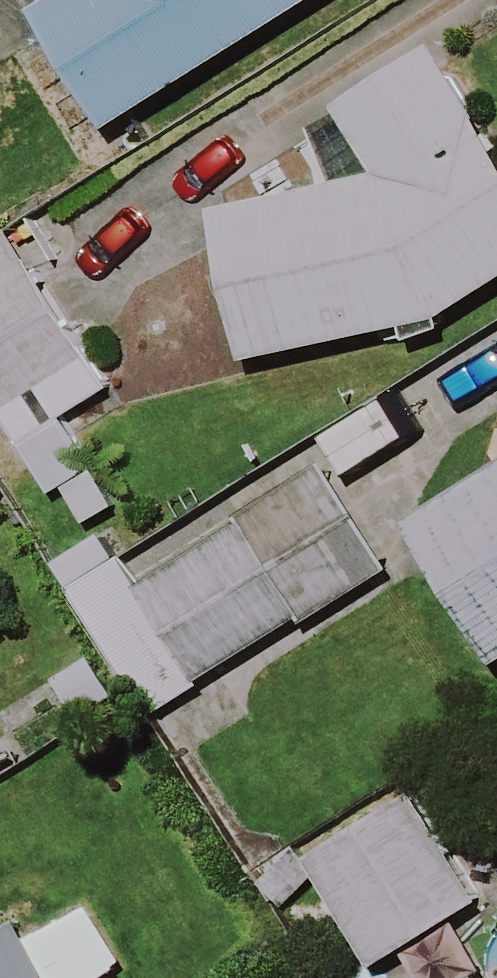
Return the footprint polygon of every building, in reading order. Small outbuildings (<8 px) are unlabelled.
[(14,26),(87,143),(313,0),(55,0),(14,26)] [(436,32),(324,82),(366,180),(194,215),(225,367),(427,326),(496,285),(496,146),(436,32)] [(0,247),(0,441),(65,550),(117,518),(60,424),(105,397),(11,241),(0,247)] [(413,521),(496,658),(496,469),(413,521)] [(367,579),(310,483),(105,605),(163,701),(367,579)] [(479,903),(412,793),(298,863),(366,973),(479,903)] [(76,901),(12,941),(1,922),(0,923),(0,977),(107,977),(120,970),(76,901)] [(472,969),(457,977),(478,977),(472,969)]
